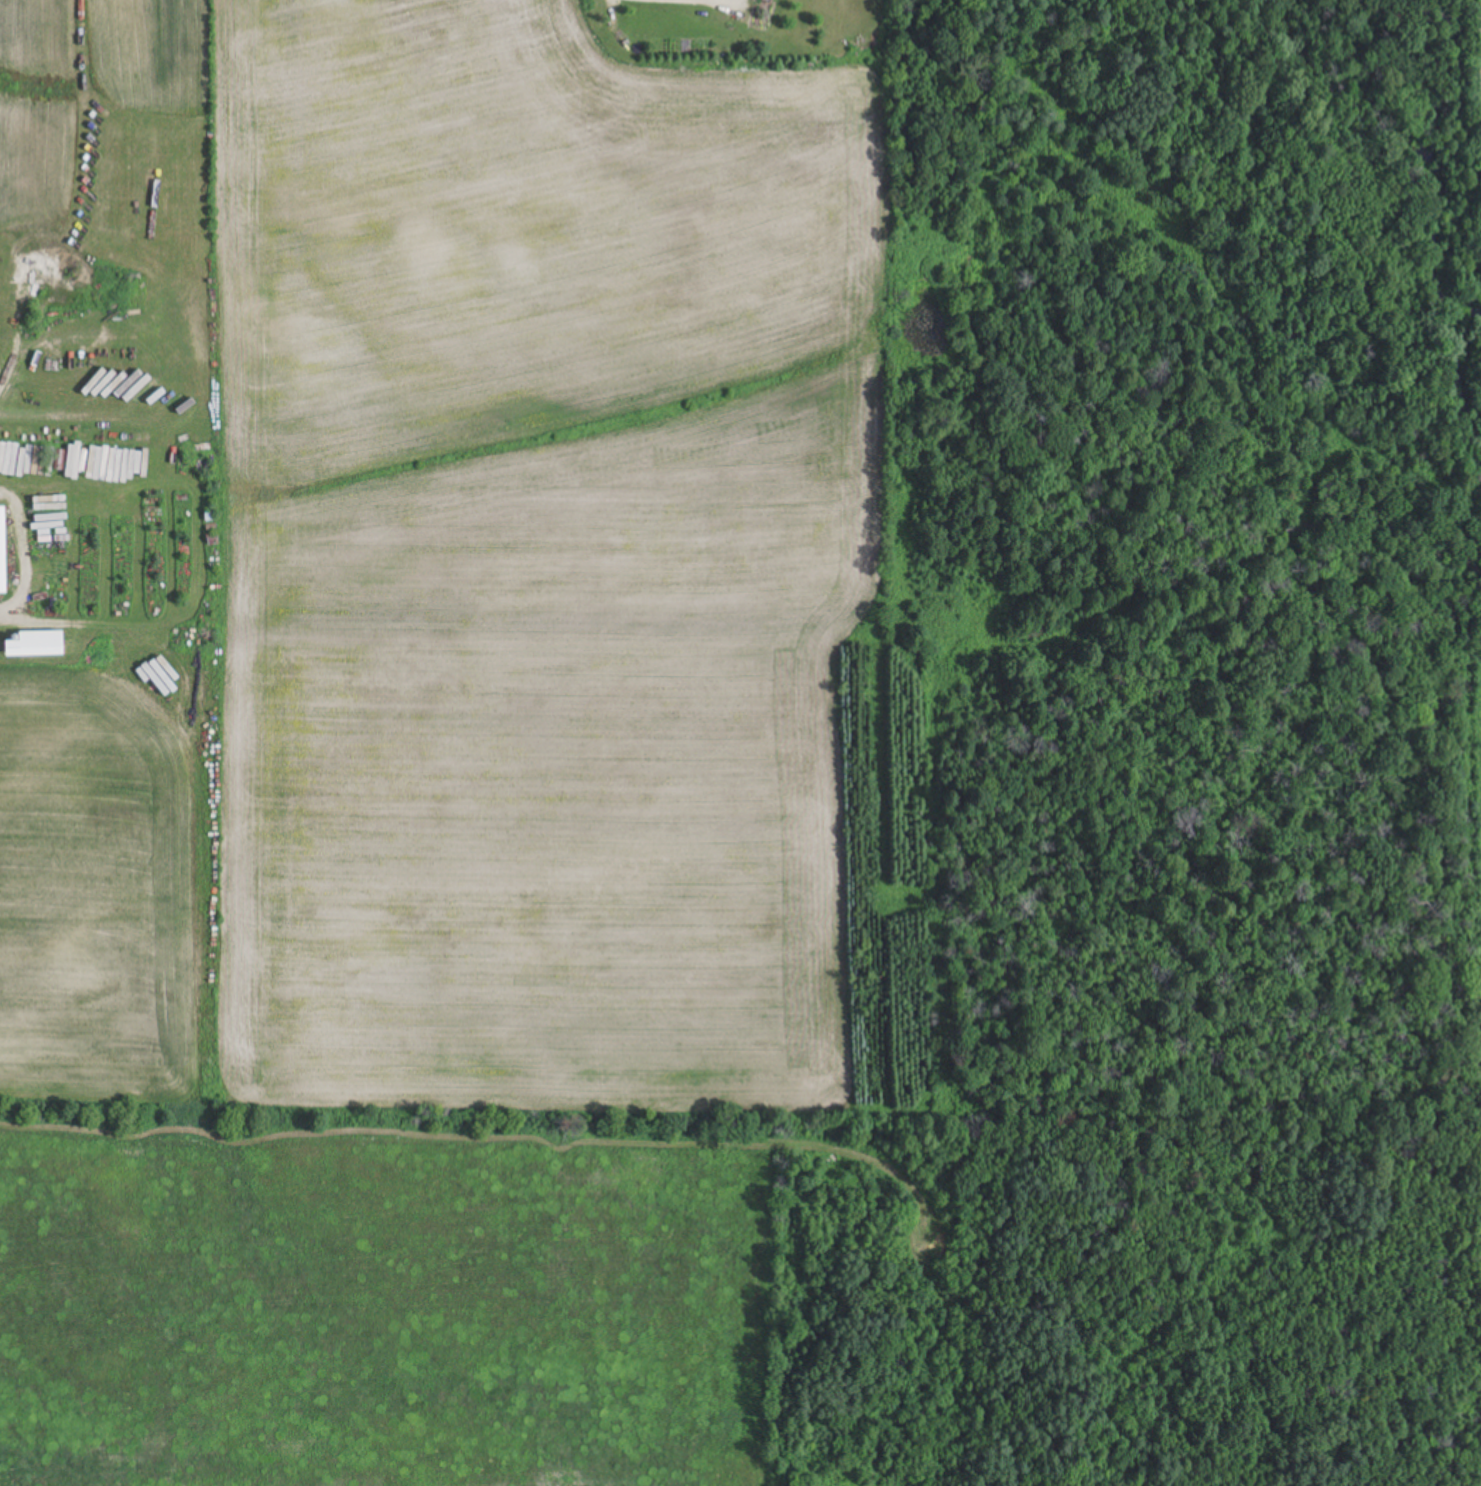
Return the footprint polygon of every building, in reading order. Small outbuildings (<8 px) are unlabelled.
[(62,657),(62,634),(24,634),(24,643),(8,644),(8,657),(62,657)]
